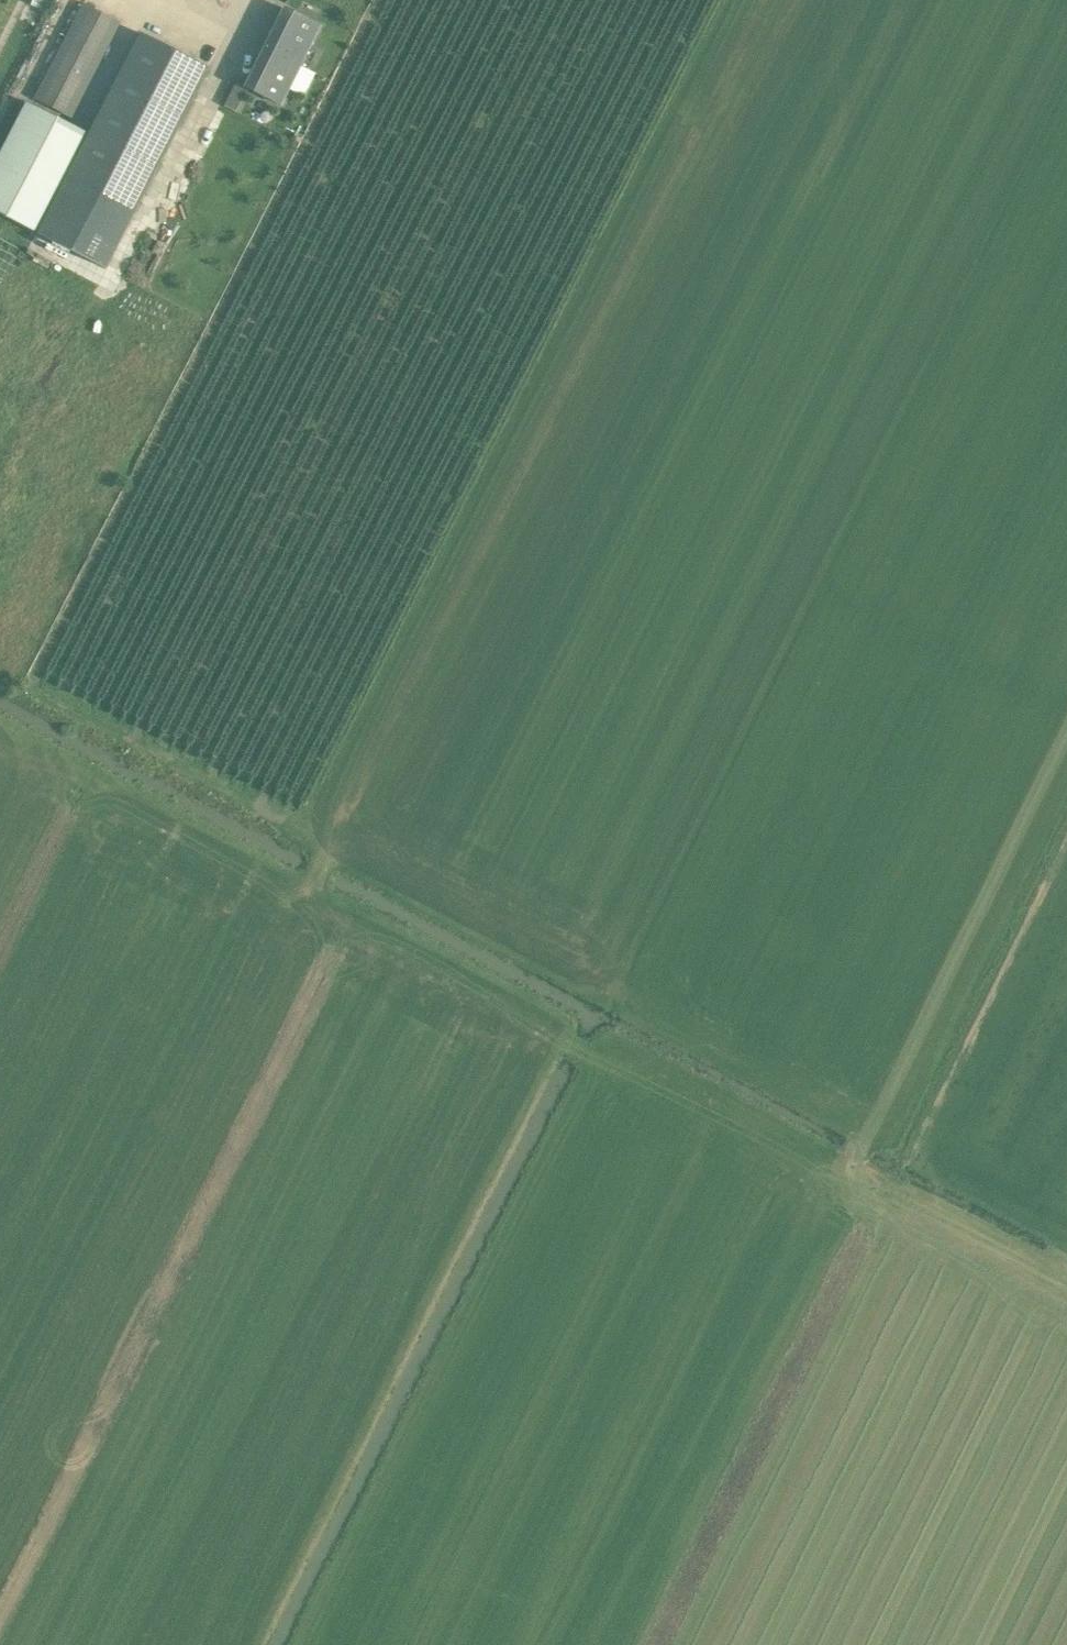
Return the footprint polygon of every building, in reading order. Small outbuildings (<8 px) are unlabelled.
[(82,2),(29,104),(68,124),(121,22),(82,2)] [(283,7),(263,47),(301,66),(321,26),(283,7)] [(87,134),(37,233),(106,268),(208,68),(139,32),(87,134)] [(301,66),(263,47),(243,88),(281,106),(301,66)] [(305,69),(295,85),(305,92),(316,76),(305,69)] [(87,134),(68,124),(29,104),(25,103),(0,151),(0,214),(37,233),(87,134)]
